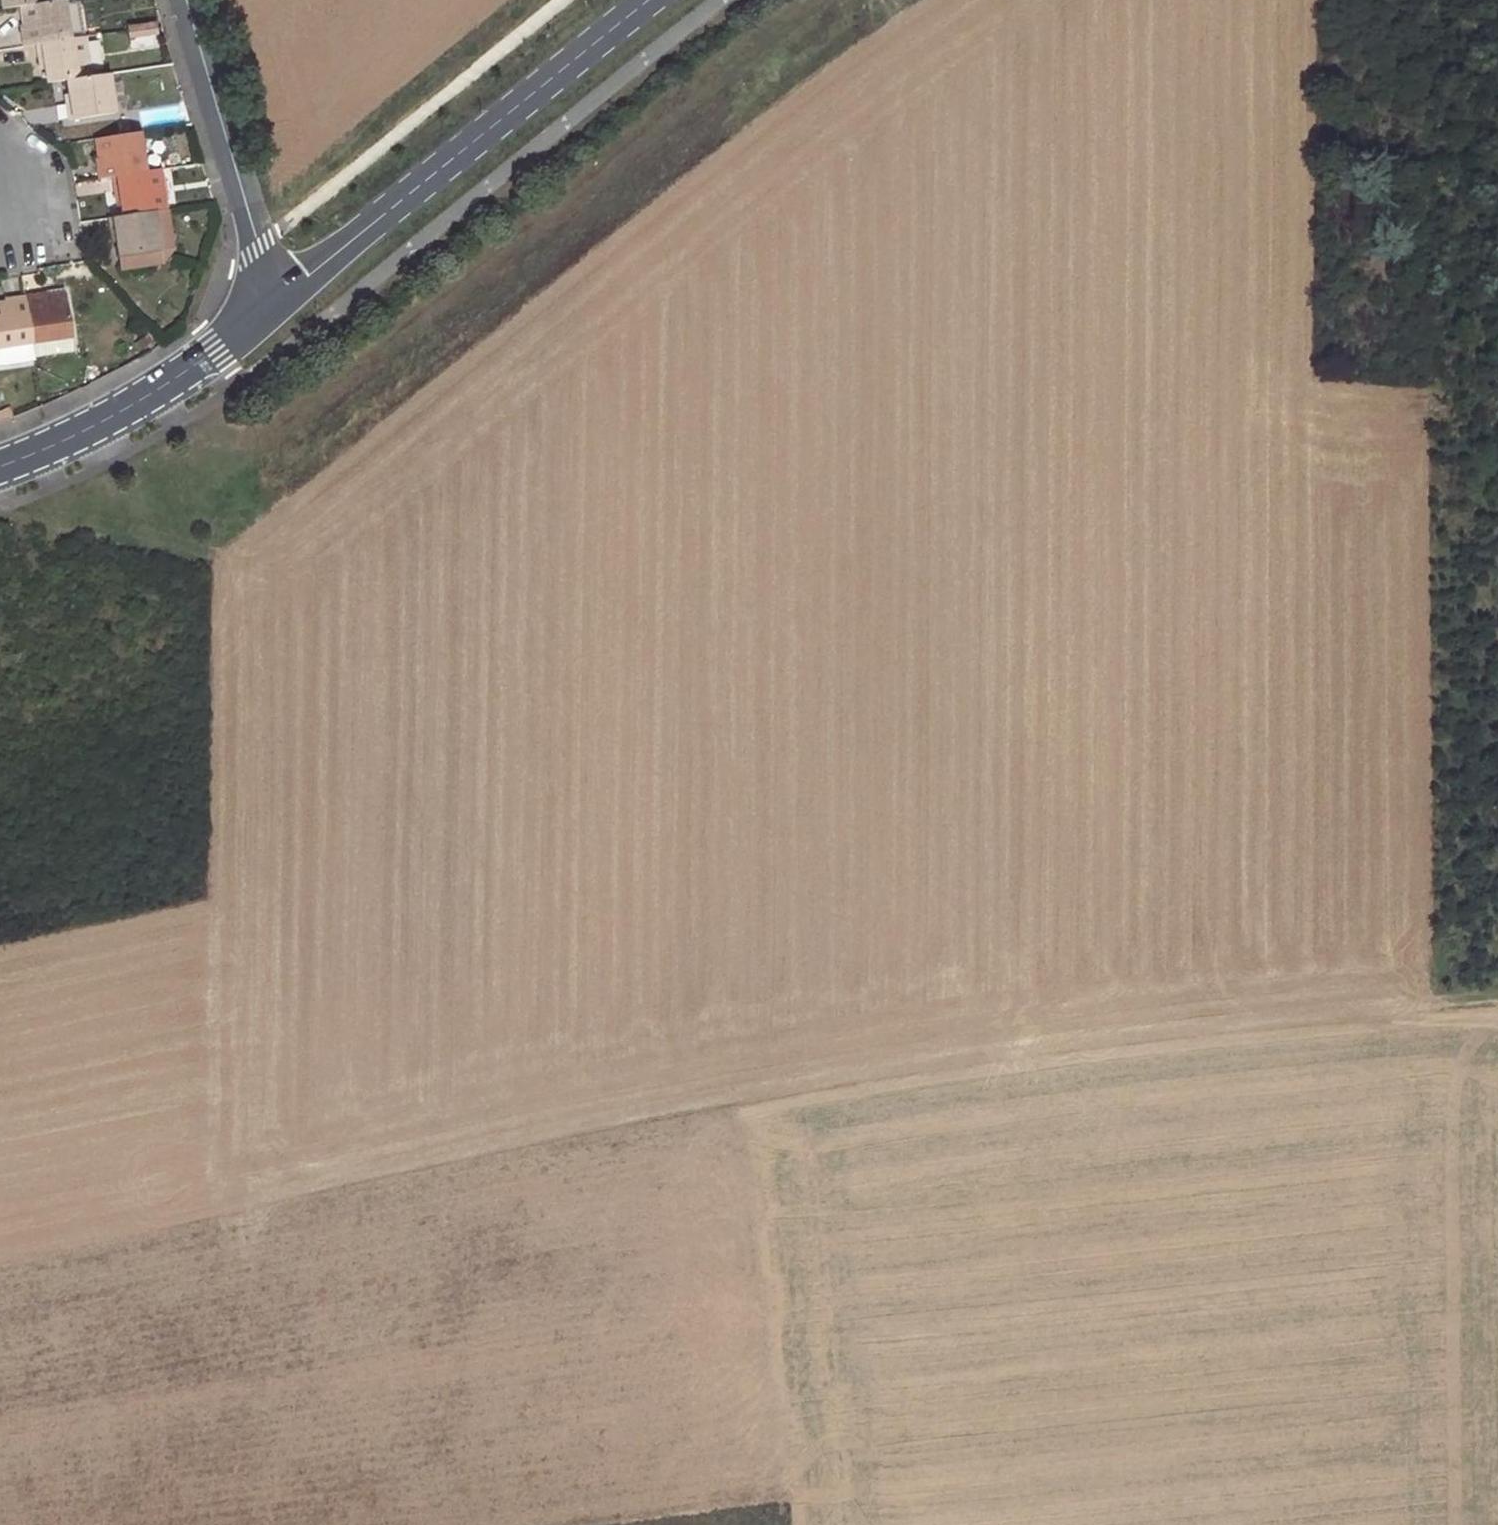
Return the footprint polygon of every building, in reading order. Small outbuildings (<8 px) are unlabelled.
[(2,9),(23,6),(45,3),(45,0),(1,0),(2,9)] [(45,3),(23,6),(26,25),(20,26),(23,47),(36,45),(70,40),(64,0),(45,3)] [(70,40),(36,45),(40,65),(44,65),(47,85),(68,81),(90,78),(84,38),(70,40)] [(90,78),(68,81),(71,100),(66,100),(69,121),(115,115),(110,75),(90,78)] [(138,133),(97,140),(100,159),(95,160),(98,181),(112,179),(145,174),(138,133)] [(145,174),(112,179),(115,198),(119,197),(122,217),(154,213),(164,211),(159,172),(145,174)] [(164,211),(154,213),(160,252),(172,250),(167,211),(164,211)] [(122,217),(108,219),(110,239),(115,238),(118,258),(160,252),(154,213),(122,217)] [(160,252),(118,258),(120,271),(162,265),(160,252)] [(64,290),(46,293),(46,295),(47,300),(66,297),(64,290)] [(46,295),(25,298),(32,344),(72,338),(66,297),(47,300),(46,295)] [(5,301),(6,306),(0,307),(0,349),(32,344),(25,298),(5,301)] [(0,349),(0,364),(35,359),(32,344),(0,349)]
